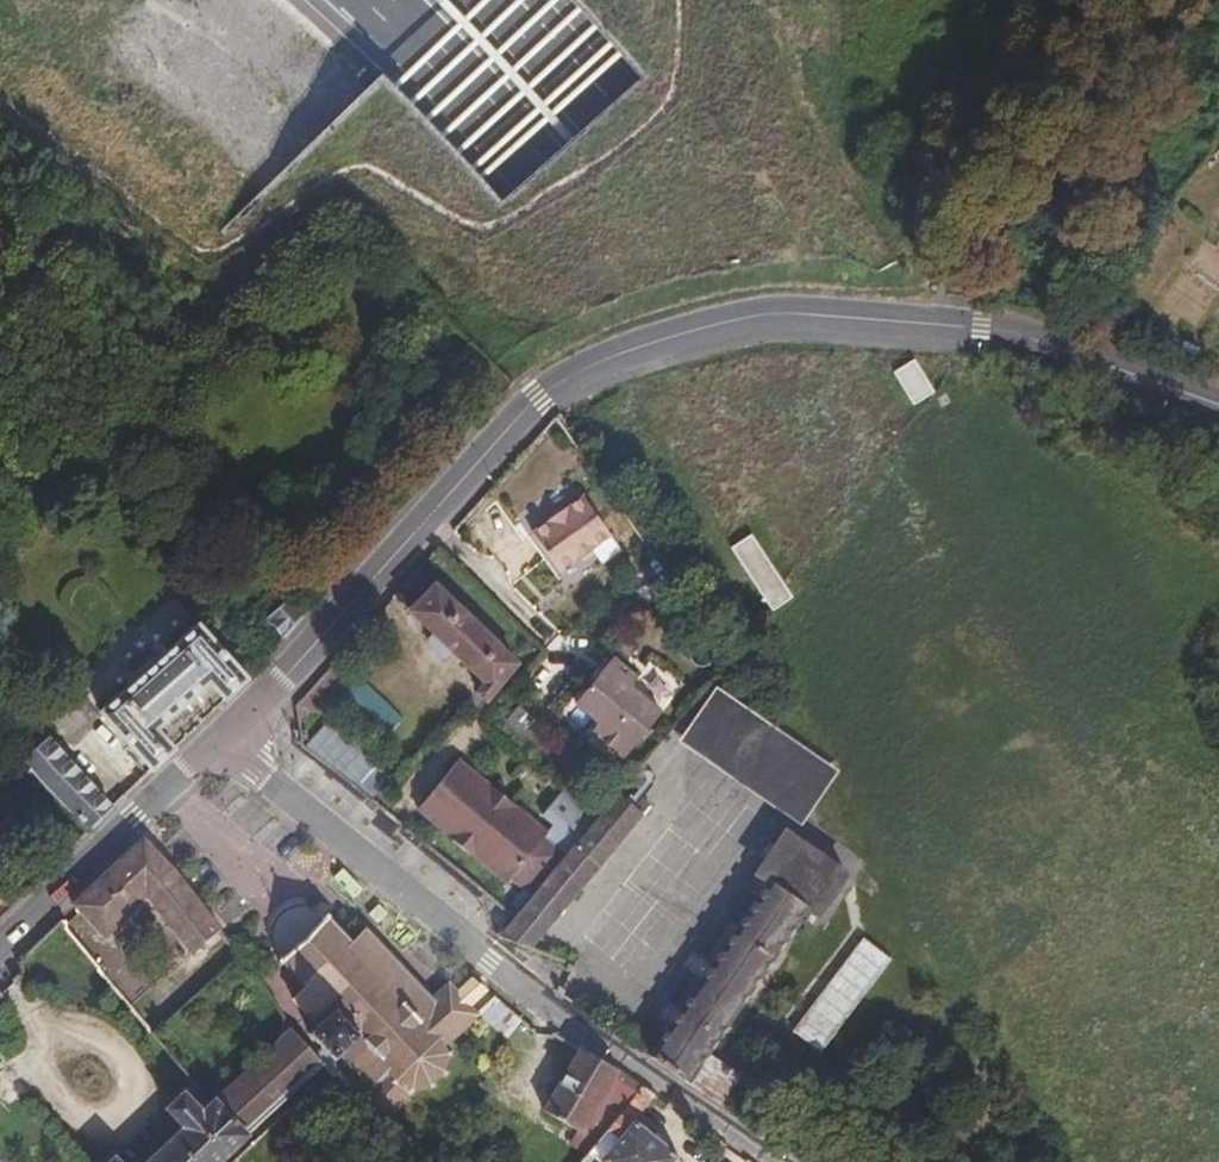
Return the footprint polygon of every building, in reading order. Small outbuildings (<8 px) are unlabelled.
[(914,363),(895,374),(914,406),(933,395),(914,363)] [(580,562),(592,553),(612,539),(585,501),(569,513),(561,512),(552,518),(550,528),(536,538),(562,575),(580,562)] [(751,537),(731,550),(772,612),(792,599),(751,537)] [(592,553),(580,562),(585,568),(597,559),(592,553)] [(480,692),(489,701),(521,663),(438,585),(413,609),(437,633),(431,639),(430,643),(443,655),(449,655),(455,651),(488,684),(480,692)] [(285,639),(304,617),(293,604),(271,624),(285,639)] [(211,684),(228,702),(249,681),(199,628),(104,715),(155,771),(177,750),(159,730),(211,684)] [(633,684),(639,676),(615,656),(579,701),(603,721),(596,730),(628,755),(664,709),(633,684)] [(679,741),(801,825),(838,770),(717,686),(679,741)] [(52,793),(90,833),(115,810),(51,742),(35,755),(25,744),(16,752),(52,793)] [(513,881),(534,899),(571,854),(551,836),(554,832),(466,758),(426,803),(457,829),(454,832),(480,854),(482,851),(515,878),(513,881)] [(644,814),(620,794),(580,842),(571,854),(534,899),(502,938),(532,951),(644,814)] [(560,825),(554,832),(551,836),(571,854),(580,842),(560,825)] [(759,875),(770,883),(808,909),(819,917),(847,876),(787,836),(759,875)] [(204,943),(221,929),(174,869),(144,839),(75,905),(77,906),(104,937),(148,896),(193,952),(204,943)] [(650,1058),(688,1085),(808,909),(770,883),(650,1058)] [(325,915),(281,958),(307,985),(293,997),(318,1025),(309,1033),(324,1049),(334,1059),(340,1054),(371,1087),(386,1073),(389,1077),(393,1080),(397,1082),(402,1084),(406,1086),(410,1087),(415,1087),(419,1087),(422,1087),(426,1086),(429,1084),(433,1083),(436,1081),(439,1078),(442,1074),(444,1070),(446,1066),(447,1062),(448,1057),(449,1053),(448,1048),(448,1043),(480,1014),(471,1004),(458,991),(450,982),(432,998),(365,928),(351,942),(325,915)] [(898,967),(848,928),(782,1026),(826,1059),(898,967)] [(221,929),(204,943),(212,953),(229,939),(221,929)] [(204,943),(193,952),(216,980),(243,957),(229,939),(212,953),(204,943)] [(473,978),(458,991),(471,1004),(488,990),(473,978)] [(293,1031),(287,1019),(282,1041),(293,1031)] [(195,1085),(168,1108),(186,1129),(150,1161),(218,1161),(322,1064),(316,1058),(296,1036),(293,1031),(282,1041),(223,1095),(221,1092),(198,1088),(195,1085)] [(593,1144),(639,1088),(640,1086),(580,1047),(543,1109),(578,1129),(575,1134),(593,1144)] [(337,1076),(355,1098),(382,1120),(415,1087),(410,1087),(406,1086),(402,1084),(397,1082),(393,1080),(389,1077),(386,1073),(371,1087),(340,1054),(334,1059),(324,1049),(316,1058),(322,1064),(329,1073),(332,1077),(337,1076)] [(600,1158),(633,1118),(652,1096),(639,1088),(593,1144),(589,1149),(600,1158)] [(633,1118),(600,1158),(601,1159),(605,1161),(669,1161),(677,1153),(633,1118)] [(578,1161),(598,1161),(601,1159),(600,1158),(589,1149),(578,1161)]
